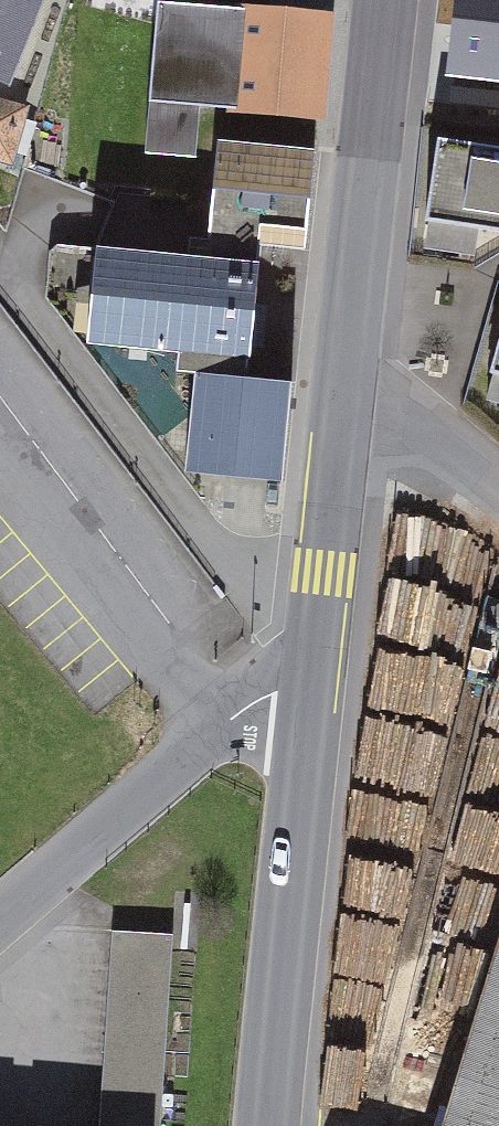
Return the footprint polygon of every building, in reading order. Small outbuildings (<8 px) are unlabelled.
[(44,0),(0,0),(0,81),(9,85),(44,0)] [(448,77),(498,82),(498,0),(456,0),(448,77)] [(333,18),(158,3),(150,101),(325,115),(333,18)] [(36,123),(0,112),(0,174),(19,179),(36,123)] [(237,147),(230,258),(210,256),(208,274),(122,268),(115,365),(202,371),(200,391),(218,392),(217,396),(211,494),(303,500),(310,402),(274,400),(276,376),(283,279),(272,279),(273,264),(326,267),(341,154),(237,147)] [(456,155),(444,235),(498,244),(498,162),(456,155)] [(120,944),(110,1125),(171,1125),(181,947),(120,944)] [(457,1125),(498,1125),(498,999),(457,1125)]
